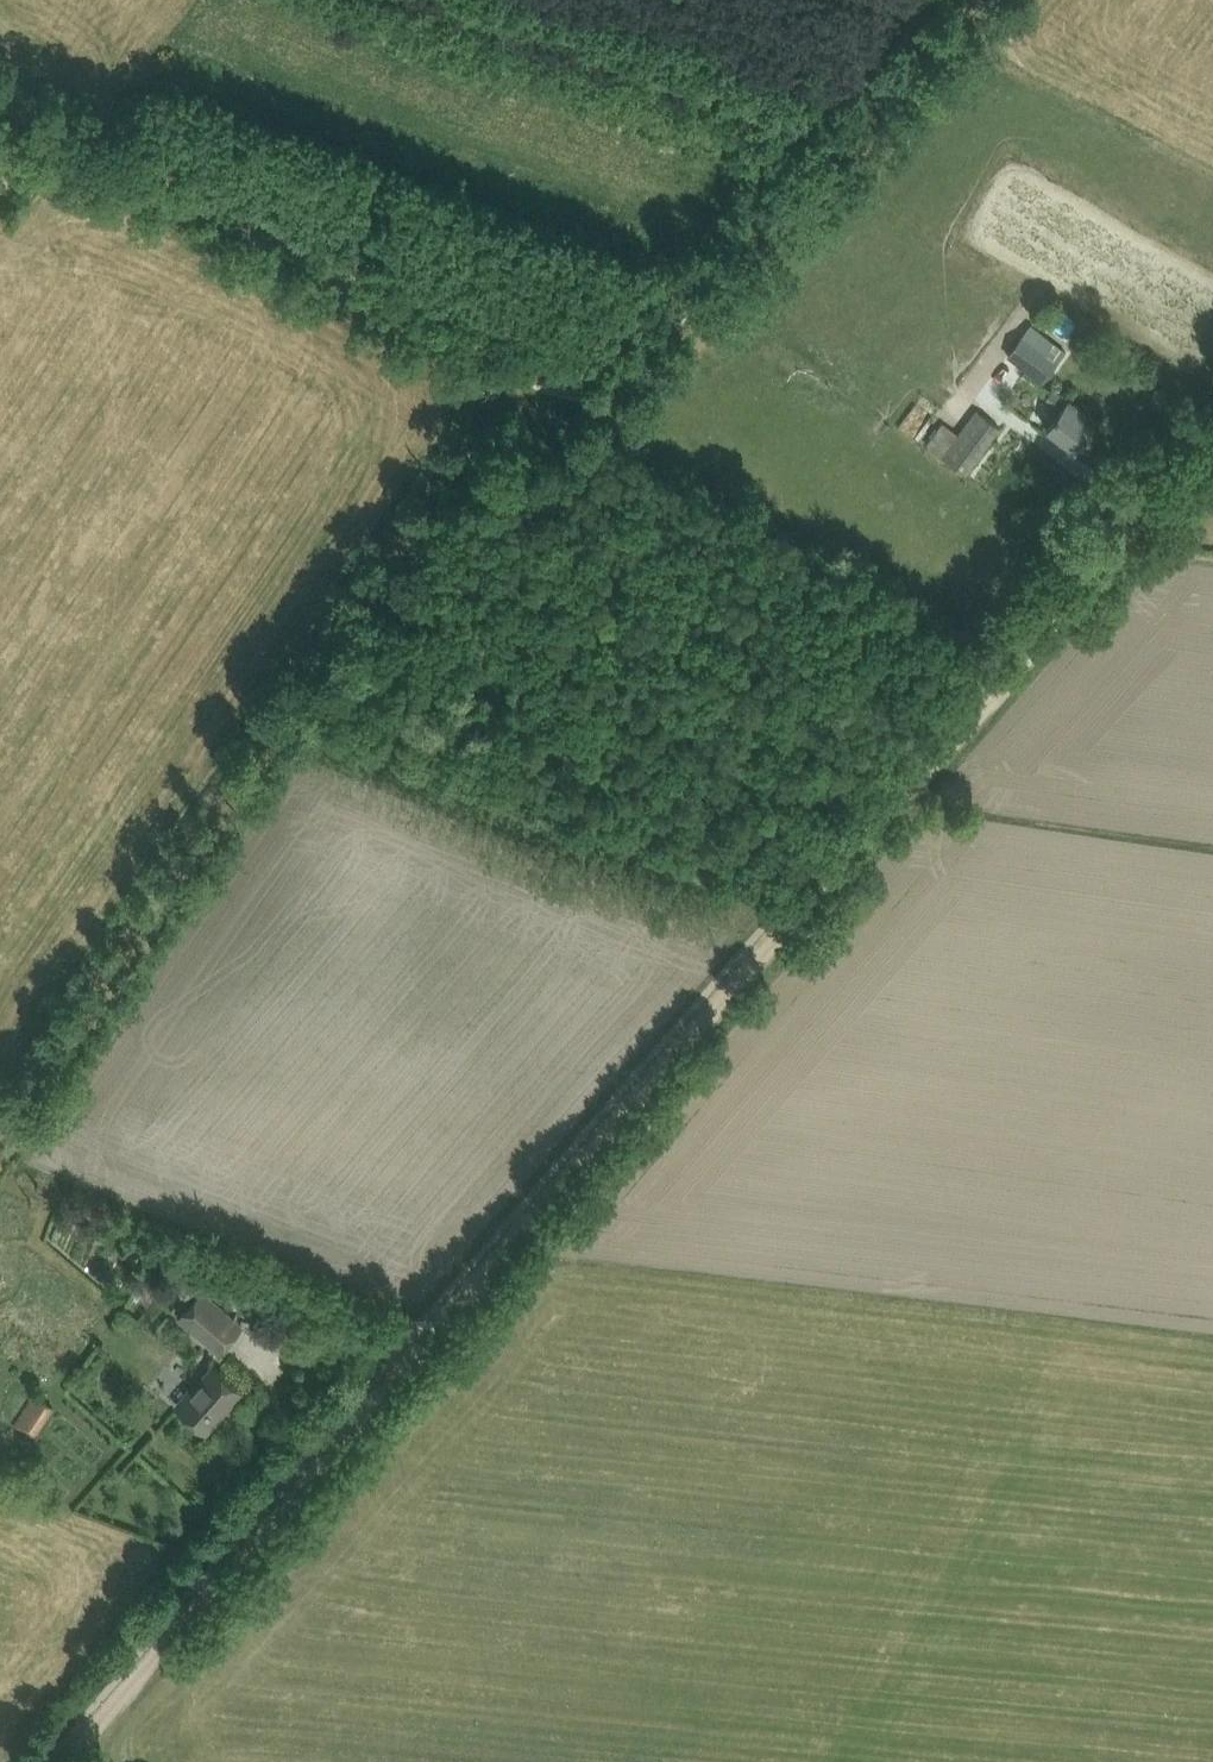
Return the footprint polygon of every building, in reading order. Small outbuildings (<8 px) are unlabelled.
[(1031,324),(1008,355),(1042,381),(1066,351),(1031,324)] [(1047,428),(1057,435),(1076,449),(1095,424),(1083,415),(1086,411),(1055,388),(1047,400),(1060,410),(1047,428)] [(914,416),(925,425),(938,409),(927,400),(914,416)] [(944,422),(928,444),(966,473),(998,429),(976,412),(960,433),(944,422)] [(219,1352),(242,1325),(203,1291),(179,1317),(219,1352)] [(178,1405),(207,1431),(242,1391),(213,1366),(178,1405)] [(34,1394),(26,1406),(46,1419),(53,1407),(34,1394)]
